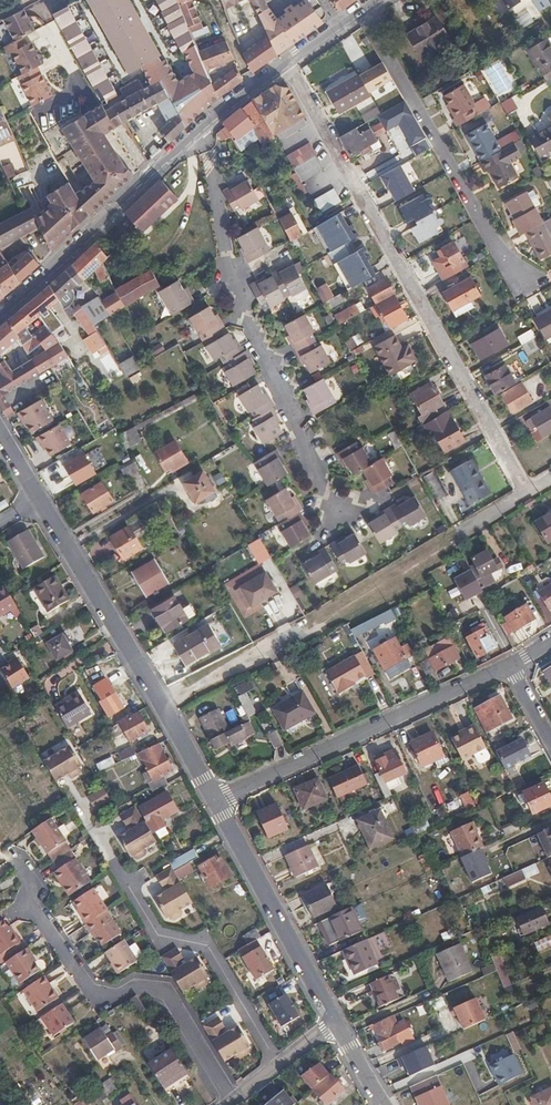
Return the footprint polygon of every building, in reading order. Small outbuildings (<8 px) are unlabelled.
[(176,0),(157,0),(156,1),(161,11),(177,3),(176,0)] [(180,4),(191,30),(192,32),(202,27),(192,0),(189,0),(180,4)] [(224,9),(240,0),(220,0),(224,9)] [(268,7),(264,0),(249,0),(255,13),(268,7)] [(314,31),(315,25),(322,19),(323,16),(316,1),(315,0),(310,0),(275,19),(268,7),(255,13),(268,37),(269,39),(278,55),(291,47),(314,31)] [(356,0),(332,0),(340,12),(352,3),(356,0)] [(24,8),(5,19),(16,39),(24,35),(36,29),(33,24),(35,21),(31,21),(28,16),(24,8)] [(437,17),(409,35),(422,55),(450,37),(437,17)] [(200,51),(210,47),(202,27),(192,32),(196,44),(200,51)] [(131,30),(138,46),(143,43),(135,28),(131,30)] [(192,32),(191,30),(144,58),(148,66),(154,63),(162,79),(170,96),(183,89),(194,82),(198,91),(213,83),(209,72),(208,68),(200,51),(196,44),(192,32)] [(241,44),(251,45),(252,36),(242,34),(241,44)] [(24,35),(16,39),(5,45),(9,52),(12,51),(24,71),(20,74),(36,103),(54,93),(52,89),(53,84),(49,84),(46,78),(38,64),(43,61),(41,57),(42,54),(41,52),(39,54),(36,48),(32,41),(29,42),(24,35)] [(253,72),(278,55),(269,39),(268,37),(244,53),(253,72)] [(208,68),(233,58),(226,40),(210,47),(200,51),(208,68)] [(550,79),(550,46),(548,41),(529,53),(546,82),(550,79)] [(244,80),(244,78),(238,66),(213,83),(219,98),(244,80)] [(357,74),(328,91),(339,111),(369,94),(357,74)] [(172,138),(187,125),(174,103),(170,96),(162,79),(129,97),(127,95),(114,102),(125,120),(159,102),(170,123),(160,132),(169,142),(172,138)] [(406,101),(396,84),(381,92),(390,109),(406,101)] [(261,95),(254,100),(274,134),(306,116),(298,102),(294,105),(291,100),(295,97),(289,86),(277,85),(266,92),(261,95)] [(454,120),(458,127),(477,117),(473,110),(478,107),(466,85),(446,95),(454,109),(451,110),(456,119),(454,120)] [(187,125),(198,114),(183,89),(170,96),(174,103),(187,125)] [(432,94),(423,99),(428,107),(437,102),(432,94)] [(499,102),(504,114),(517,108),(511,97),(499,102)] [(254,100),(243,108),(256,125),(253,127),(265,147),(277,140),(274,134),(254,100)] [(390,109),(388,110),(385,112),(393,125),(413,114),(406,101),(390,109)] [(108,130),(125,120),(114,102),(111,104),(112,106),(106,108),(105,105),(64,128),(93,181),(75,191),(76,193),(91,215),(117,192),(136,174),(125,165),(122,166),(119,161),(122,159),(108,130)] [(7,182),(29,176),(6,103),(0,105),(0,158),(7,182)] [(366,123),(383,115),(379,107),(362,115),(366,123)] [(226,121),(224,123),(224,124),(237,140),(253,127),(256,125),(243,108),(226,121)] [(484,161),(502,152),(486,123),(466,134),(473,149),(476,147),(484,161)] [(364,124),(341,137),(351,156),(375,142),(364,124)] [(537,135),(547,153),(550,151),(550,127),(537,135)] [(232,136),(227,129),(220,132),(225,140),(232,136)] [(153,140),(145,146),(156,159),(163,153),(153,140)] [(288,155),(295,167),(296,167),(316,156),(309,143),(288,155)] [(484,161),(480,164),(484,172),(488,169),(499,189),(517,178),(507,159),(506,159),(502,152),(484,161)] [(323,169),(316,156),(296,167),(303,180),(323,169)] [(231,187),(230,184),(224,187),(235,208),(241,205),(242,207),(259,198),(248,178),(238,183),(231,187)] [(125,213),(126,215),(142,231),(177,196),(161,180),(160,179),(125,213)] [(329,179),(309,191),(321,212),(342,201),(329,179)] [(75,191),(70,183),(50,195),(54,203),(34,214),(39,224),(53,253),(74,233),(73,231),(91,215),(76,193),(75,191)] [(511,220),(520,236),(527,232),(542,224),(526,192),(505,203),(513,219),(511,220)] [(420,197),(401,208),(405,215),(404,216),(408,223),(415,219),(419,225),(411,229),(415,236),(416,236),(421,243),(440,232),(438,229),(440,227),(439,226),(441,223),(440,221),(439,219),(437,218),(434,220),(433,212),(427,207),(430,206),(430,205),(431,203),(430,201),(428,200),(425,201),(424,199),(422,200),(420,197)] [(0,223),(0,246),(39,224),(34,214),(30,206),(23,210),(0,223)] [(292,239),(303,233),(291,211),(280,217),(292,239)] [(350,226),(341,211),(317,225),(330,249),(339,244),(341,246),(344,245),(346,249),(350,247),(347,241),(359,235),(353,225),(350,226)] [(527,232),(542,260),(550,255),(550,234),(550,231),(550,220),(550,219),(542,224),(527,232)] [(237,236),(243,245),(247,252),(243,253),(247,261),(270,248),(257,225),(237,236)] [(96,242),(74,265),(85,278),(95,268),(101,280),(109,277),(102,260),(108,255),(96,242)] [(435,261),(445,280),(468,267),(455,242),(444,247),(447,254),(443,256),(435,261)] [(339,244),(330,249),(334,256),(346,249),(344,245),(341,246),(339,244)] [(353,252),(350,247),(346,249),(334,256),(351,287),(365,279),(375,274),(367,259),(371,256),(365,245),(353,252)] [(439,250),(443,256),(447,254),(444,247),(439,250)] [(11,265),(20,281),(23,279),(40,264),(29,251),(11,265)] [(102,260),(109,277),(115,289),(129,281),(115,251),(108,255),(102,260)] [(5,295),(20,281),(11,265),(9,263),(0,268),(0,286),(5,295)] [(271,276),(278,290),(286,286),(289,293),(305,283),(294,263),(284,268),(277,272),(276,269),(269,273),(271,276)] [(74,265),(50,285),(60,302),(79,284),(80,284),(85,278),(74,265)] [(117,291),(126,305),(161,282),(152,268),(129,281),(115,289),(117,291)] [(379,272),(375,274),(365,279),(378,303),(395,294),(386,278),(383,280),(379,272)] [(282,296),(278,290),(271,276),(261,281),(253,286),(252,283),(245,287),(254,304),(261,300),(264,306),(282,296)] [(472,277),(444,292),(453,309),(481,294),(472,277)] [(173,283),(157,292),(170,314),(188,303),(184,297),(182,298),(179,293),(173,283)] [(50,285),(20,311),(30,328),(41,318),(60,302),(50,285)] [(111,314),(126,305),(117,291),(103,300),(107,308),(111,314)] [(346,300),(341,292),(327,300),(331,307),(346,300)] [(408,318),(395,294),(378,303),(376,304),(390,328),(408,318)] [(103,300),(100,295),(82,307),(83,308),(95,324),(111,314),(107,308),(103,300)] [(74,305),(67,311),(71,318),(79,311),(74,305)] [(341,323),(362,312),(358,305),(337,316),(341,323)] [(212,323),(210,317),(204,307),(189,316),(201,338),(219,328),(216,321),(212,323)] [(534,318),(546,339),(550,336),(550,309),(534,318)] [(295,346),(315,335),(311,329),(314,327),(305,310),(284,322),(288,328),(293,336),(289,337),(295,346)] [(52,335),(45,325),(34,333),(30,328),(20,311),(8,321),(29,353),(52,335)] [(0,328),(0,352),(13,371),(34,358),(42,371),(52,365),(66,355),(60,346),(52,335),(29,353),(8,321),(0,328)] [(500,328),(473,343),(481,359),(509,344),(500,328)] [(519,336),(523,343),(536,336),(532,329),(519,336)] [(120,364),(99,331),(85,340),(93,354),(100,350),(112,369),(120,364)] [(231,344),(228,338),(224,331),(203,342),(213,358),(218,355),(221,360),(223,360),(239,351),(234,342),(231,344)] [(318,341),(315,335),(295,346),(298,353),(301,352),(305,359),(311,368),(331,357),(321,340),(318,341)] [(405,351),(402,347),(395,335),(375,346),(391,375),(412,364),(411,362),(417,359),(410,347),(405,351)] [(353,350),(359,347),(354,336),(347,340),(353,350)] [(536,336),(523,343),(531,358),(544,351),(536,336)] [(66,355),(74,366),(85,358),(71,339),(60,346),(66,355)] [(239,351),(223,360),(227,366),(222,368),(230,383),(251,371),(247,364),(244,360),(247,358),(242,349),(239,351)] [(9,418),(9,419),(18,413),(6,393),(42,371),(34,358),(13,371),(0,352),(0,403),(9,418)] [(126,375),(135,370),(129,360),(121,366),(126,375)] [(488,375),(498,393),(518,382),(508,365),(488,375)] [(313,401),(310,402),(314,410),(336,397),(323,374),(303,384),(309,394),(313,401)] [(266,394),(262,387),(258,380),(236,393),(246,410),(249,409),(253,415),(272,403),(275,402),(269,392),(266,394)] [(421,416),(424,423),(425,423),(438,415),(434,409),(444,403),(433,383),(423,389),(422,386),(411,392),(424,414),(421,416)] [(523,384),(505,394),(514,411),(533,401),(523,384)] [(56,420),(43,398),(19,412),(25,421),(28,419),(31,425),(35,432),(56,420)] [(393,402),(387,407),(394,418),(401,413),(393,402)] [(272,403),(253,415),(250,417),(253,423),(251,424),(261,441),(284,428),(278,419),(274,411),(276,410),(272,403)] [(550,406),(527,419),(534,431),(539,428),(545,437),(550,433),(550,407),(550,406)] [(465,440),(448,410),(438,415),(425,423),(429,431),(433,429),(447,451),(465,440)] [(73,443),(61,423),(39,436),(44,445),(47,443),(55,455),(73,443)] [(141,439),(134,427),(119,434),(125,448),(141,439)] [(360,466),(371,459),(360,442),(358,443),(355,438),(335,449),(339,456),(342,455),(345,460),(351,471),(360,466)] [(171,442),(152,454),(163,473),(168,470),(170,472),(185,464),(171,442)] [(278,455),(281,453),(276,446),(255,459),(268,482),(287,470),(282,462),(278,455)] [(96,473),(84,453),(66,464),(78,483),(96,473)] [(379,455),(371,459),(360,466),(365,475),(370,482),(367,484),(371,491),(393,478),(379,455)] [(452,469),(471,504),(491,493),(480,473),(477,475),(469,459),(452,469)] [(129,477),(137,473),(131,460),(118,467),(122,474),(125,472),(129,477)] [(434,466),(420,474),(437,504),(450,497),(434,466)] [(203,471),(185,482),(197,501),(215,491),(203,471)] [(103,482),(84,493),(95,512),(114,502),(103,482)] [(294,501),(290,495),(285,484),(266,495),(280,519),(299,508),(301,507),(297,500),(294,501)] [(389,507),(400,527),(407,523),(409,526),(426,516),(415,496),(406,502),(406,501),(399,505),(397,502),(389,507)] [(384,513),(378,517),(368,523),(379,543),(396,533),(395,530),(400,527),(389,507),(383,510),(384,513)] [(299,508),(280,519),(277,521),(291,544),(311,533),(305,524),(301,518),(304,516),(299,508)] [(150,529),(140,512),(127,520),(130,525),(112,536),(124,558),(143,547),(139,540),(143,537),(141,534),(150,529)] [(536,524),(548,544),(550,542),(550,515),(536,524)] [(43,556),(27,529),(7,541),(23,568),(43,556)] [(339,541),(338,539),(329,544),(340,563),(347,560),(349,562),(366,552),(354,532),(345,538),(339,541)] [(263,561),(270,557),(261,539),(255,542),(263,561)] [(319,553),(313,556),(303,562),(314,582),(337,568),(325,546),(317,550),(319,553)] [(477,565),(471,568),(478,581),(487,598),(502,589),(491,573),(503,565),(500,559),(495,561),(488,550),(474,559),(477,565)] [(156,559),(133,572),(146,595),(170,582),(156,559)] [(265,573),(241,587),(252,605),(276,591),(265,573)] [(62,591),(53,576),(35,588),(49,611),(69,599),(64,590),(62,591)] [(487,598),(478,581),(466,588),(474,604),(487,598)] [(297,599),(305,595),(300,585),(292,588),(297,599)] [(550,610),(550,609),(550,585),(539,592),(550,610)] [(10,595),(5,588),(0,590),(0,614),(16,605),(10,595)] [(175,595),(153,607),(167,630),(188,617),(175,595)] [(526,605),(506,618),(514,632),(535,619),(526,605)] [(390,609),(357,626),(361,633),(395,617),(390,609)] [(209,623),(175,643),(186,663),(220,643),(209,623)] [(468,637),(478,656),(495,648),(482,623),(472,628),(475,633),(468,637)] [(30,629),(35,637),(42,632),(37,625),(30,629)] [(418,658),(427,674),(460,657),(447,632),(437,636),(440,642),(424,650),(426,654),(418,658)] [(72,651),(62,634),(47,644),(57,661),(72,651)] [(394,638),(374,650),(384,668),(405,656),(405,655),(411,652),(405,642),(399,646),(394,638)] [(166,639),(151,653),(156,659),(172,646),(166,639)] [(341,694),(376,675),(363,651),(326,673),(338,693),(339,692),(341,694)] [(10,665),(1,671),(12,688),(29,679),(18,660),(10,665)] [(242,695),(255,688),(250,679),(237,686),(242,695)] [(101,681),(93,686),(111,716),(123,708),(115,695),(111,698),(101,681)] [(64,698),(66,701),(79,693),(77,690),(64,698)] [(303,692),(274,708),(285,730),(301,722),(300,720),(313,713),(303,692)] [(66,701),(55,708),(67,727),(91,712),(79,693),(66,701)] [(244,705),(249,714),(256,710),(248,694),(240,698),(244,705)] [(500,696),(475,709),(486,731),(512,717),(500,696)] [(246,722),(249,721),(252,720),(249,714),(244,705),(238,707),(246,722)] [(201,719),(213,740),(231,730),(220,709),(201,719)] [(126,719),(119,723),(129,741),(148,731),(138,713),(126,719)] [(213,740),(211,740),(216,749),(229,742),(231,746),(256,733),(249,721),(246,722),(231,730),(213,740)] [(460,734),(452,738),(463,759),(474,754),(478,762),(481,763),(490,759),(491,756),(474,724),(464,729),(466,731),(460,734)] [(276,747),(284,744),(276,730),(269,734),(276,747)] [(423,765),(437,759),(444,755),(433,731),(411,741),(423,765)] [(491,746),(499,768),(528,758),(520,736),(491,746)] [(119,745),(125,760),(138,754),(140,753),(137,747),(131,750),(127,741),(119,745)] [(173,772),(158,744),(140,753),(138,754),(152,780),(147,782),(152,791),(167,784),(163,777),(173,772)] [(71,747),(46,763),(58,783),(69,776),(71,779),(75,780),(82,775),(82,771),(81,769),(84,768),(71,747)] [(385,798),(392,795),(386,781),(405,772),(395,749),(375,757),(381,771),(375,774),(385,798)] [(444,755),(437,759),(440,765),(447,761),(444,755)] [(97,763),(100,771),(117,764),(114,756),(97,763)] [(330,779),(338,797),(370,782),(366,774),(364,775),(359,765),(330,779)] [(295,788),(304,809),(327,799),(317,778),(295,788)] [(550,806),(550,799),(544,783),(524,793),(528,802),(533,813),(550,806)] [(110,800),(103,787),(87,797),(94,809),(110,800)] [(177,811),(166,792),(139,807),(153,833),(166,826),(162,819),(177,811)] [(460,796),(467,812),(476,807),(469,792),(460,796)] [(528,802),(524,793),(518,796),(522,804),(528,802)] [(278,804),(258,812),(268,836),(288,827),(278,804)] [(156,842),(134,806),(119,816),(126,827),(129,825),(132,829),(118,838),(130,858),(132,856),(134,859),(138,860),(144,855),(145,851),(144,849),(156,842)] [(359,820),(371,848),(392,838),(379,811),(359,820)] [(67,842),(53,820),(37,830),(34,832),(49,854),(54,863),(72,851),(67,843),(67,842)] [(452,831),(463,856),(484,847),(472,822),(452,831)] [(550,857),(550,828),(537,835),(548,859),(550,857)] [(311,869),(301,847),(280,857),(290,879),(311,869)] [(193,849),(168,863),(171,868),(173,871),(188,862),(198,857),(193,849)] [(54,863),(53,863),(59,871),(55,873),(61,882),(64,880),(67,886),(65,889),(71,897),(92,883),(72,851),(54,863)] [(425,854),(432,871),(438,867),(431,851),(425,854)] [(214,857),(198,866),(210,888),(231,876),(220,858),(216,860),(214,857)] [(193,871),(188,862),(173,871),(178,879),(193,871)] [(181,911),(192,904),(178,879),(173,871),(171,868),(155,877),(163,889),(166,887),(168,890),(154,899),(167,919),(169,918),(170,920),(174,921),(181,917),(182,913),(181,911)] [(521,871),(502,879),(506,888),(525,879),(521,871)] [(481,894),(494,889),(491,882),(479,887),(481,894)] [(313,916),(336,906),(326,884),(303,895),(313,916)] [(108,912),(109,911),(95,889),(75,902),(80,910),(83,915),(80,917),(86,926),(108,912)] [(352,907),(330,917),(341,941),(363,930),(352,907)] [(541,908),(517,919),(524,935),(548,924),(541,908)] [(121,933),(108,912),(86,926),(91,934),(94,932),(98,938),(103,946),(121,933)] [(4,921),(0,923),(0,954),(1,956),(0,957),(0,962),(2,966),(6,963),(27,950),(22,941),(17,933),(14,935),(9,928),(4,921)] [(247,944),(260,936),(255,929),(242,936),(247,944)] [(536,952),(550,946),(550,942),(548,935),(532,942),(536,952)] [(490,956),(497,953),(490,936),(483,939),(490,956)] [(366,939),(344,949),(356,974),(377,965),(366,939)] [(138,961),(125,941),(106,954),(120,973),(138,961)] [(460,945),(439,954),(450,981),(472,972),(460,945)] [(27,950),(6,963),(21,986),(41,972),(37,965),(32,959),(35,956),(29,948),(27,950)] [(185,960),(177,948),(162,957),(183,993),(195,986),(197,988),(200,989),(208,985),(209,981),(207,979),(209,977),(197,957),(183,966),(181,962),(185,960)] [(496,971),(503,989),(510,986),(497,953),(490,956),(494,965),(496,971)] [(32,959),(37,965),(40,963),(35,956),(32,959)] [(489,974),(496,971),(494,965),(487,968),(489,974)] [(388,976),(371,983),(381,1007),(398,999),(388,976)] [(51,991),(54,989),(46,977),(43,979),(51,991)] [(43,979),(23,991),(38,1011),(59,998),(54,989),(51,991),(43,979)] [(290,990),(286,982),(274,988),(289,1016),(285,1019),(291,1030),(312,1018),(295,987),(290,990)] [(441,996),(428,999),(431,1010),(444,1006),(441,996)] [(147,1012),(137,997),(132,1001),(142,1016),(147,1012)] [(476,998),(453,1008),(463,1029),(486,1019),(476,998)] [(64,1004),(43,1018),(55,1036),(75,1022),(64,1004)] [(203,1026),(224,1062),(235,1056),(238,1058),(241,1060),(248,1055),(249,1051),(248,1049),(250,1047),(238,1027),(224,1035),(222,1032),(226,1029),(219,1017),(203,1026)] [(389,1017),(388,1017),(374,1025),(386,1049),(409,1037),(405,1029),(396,1033),(392,1027),(395,1025),(389,1017)] [(506,1033),(511,1051),(518,1049),(513,1031),(506,1033)] [(119,1056),(121,1059),(127,1055),(117,1040),(110,1043),(106,1036),(97,1041),(110,1062),(119,1056)] [(102,1067),(110,1062),(97,1041),(89,1047),(102,1067)] [(494,1085),(521,1076),(511,1045),(495,1050),(493,1044),(482,1047),(494,1085)] [(40,1054),(42,1058),(56,1049),(53,1046),(40,1054)] [(426,1046),(402,1057),(410,1075),(434,1064),(426,1046)] [(110,1062),(112,1065),(121,1059),(119,1056),(110,1062)] [(154,1073),(168,1095),(192,1081),(177,1058),(154,1073)] [(125,1085),(117,1072),(100,1083),(108,1096),(125,1085)] [(322,1104),(326,1104),(343,1091),(330,1074),(311,1091),(320,1102),(322,1104)] [(412,1087),(416,1096),(441,1085),(436,1075),(412,1087)] [(529,1093),(535,1104),(550,1104),(550,1083),(529,1093)] [(416,1096),(420,1104),(450,1104),(441,1085),(416,1096)] [(92,1103),(100,1097),(94,1089),(86,1094),(92,1103)] [(286,1100),(280,1092),(265,1104),(290,1104),(286,1100)]
